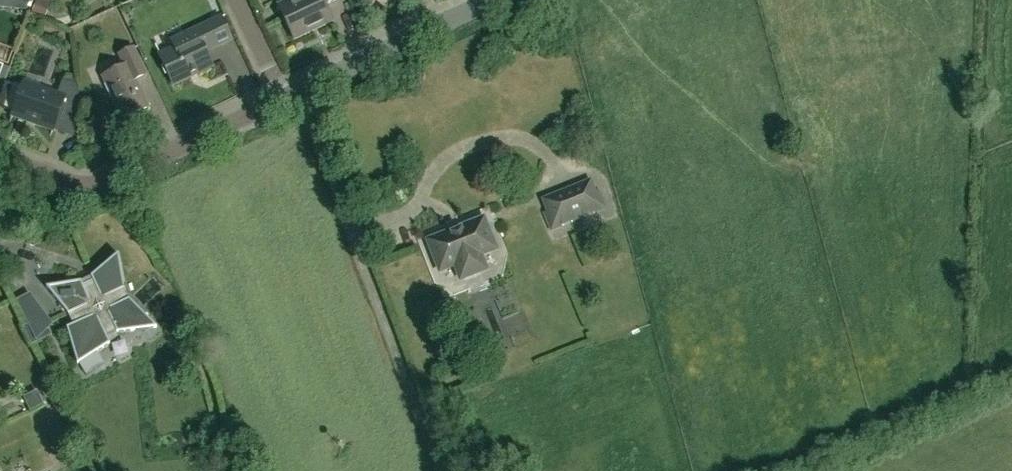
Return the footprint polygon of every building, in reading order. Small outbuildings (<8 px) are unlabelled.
[(27,10),(30,0),(0,0),(0,7),(27,10)] [(333,20),(326,4),(333,0),(290,0),(278,5),(294,38),(333,20)] [(232,39),(221,17),(170,41),(174,48),(160,54),(174,84),(212,66),(206,51),(232,39)] [(122,119),(148,107),(136,80),(147,75),(134,47),(119,54),(125,66),(103,76),(114,99),(113,99),(122,119)] [(72,82),(74,77),(67,74),(64,80),(63,79),(58,94),(24,83),(13,114),(54,129),(61,109),(77,115),(81,103),(78,84),(72,82)] [(594,193),(590,182),(544,200),(549,211),(545,212),(552,229),(604,207),(598,191),(594,193)] [(490,235),(483,218),(443,234),(427,240),(434,257),(438,256),(443,270),(455,265),(458,273),(466,276),(480,271),(484,263),(480,255),(492,250),(486,236),(490,235)] [(105,364),(97,352),(110,343),(107,335),(117,331),(157,327),(126,294),(118,254),(86,279),(46,287),(76,323),(67,327),(78,364),(79,364),(86,375),(105,364)] [(52,335),(43,317),(22,327),(31,345),(52,335)]
